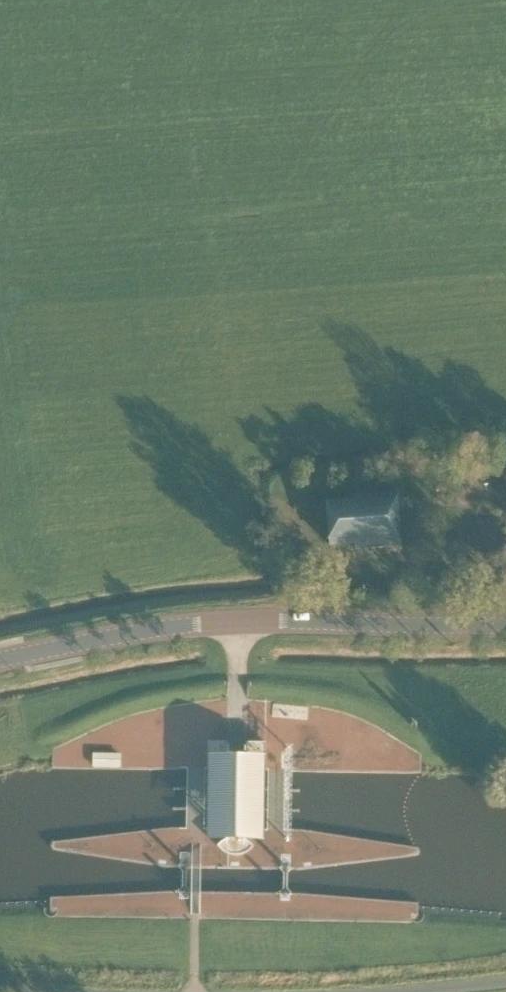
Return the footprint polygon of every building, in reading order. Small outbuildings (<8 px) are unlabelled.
[(400,547),(397,495),(351,498),(351,503),(326,505),(328,547),(353,545),(353,550),(400,547)] [(245,742),(245,752),(227,751),(227,741),(207,741),(208,838),(223,838),(216,845),(220,849),(227,853),(238,854),(246,850),(252,846),(244,839),(261,839),(263,742),(245,742)] [(126,767),(126,752),(98,752),(98,767),(126,767)]
